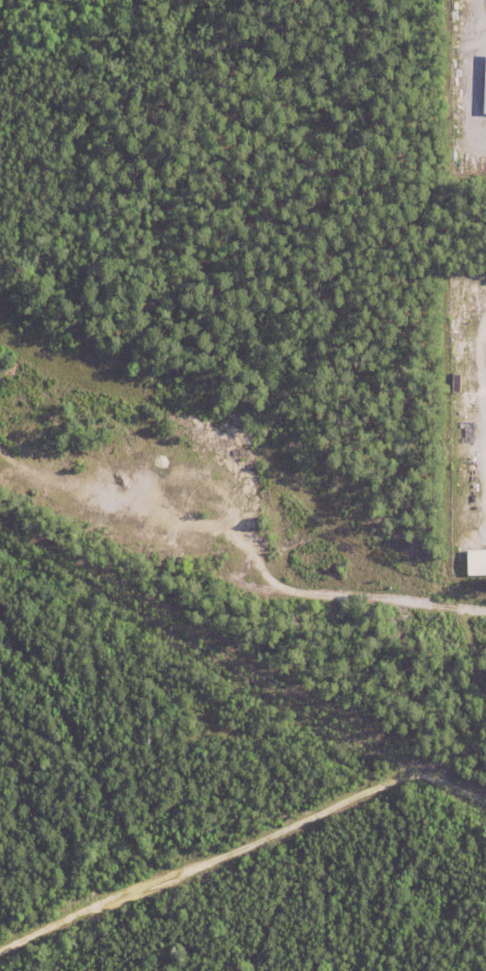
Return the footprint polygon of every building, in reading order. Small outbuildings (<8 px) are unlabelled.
[(72,468),(76,449),(80,450),(77,469),(72,468)] [(465,549),(485,549),(485,577),(465,577),(465,549)]
